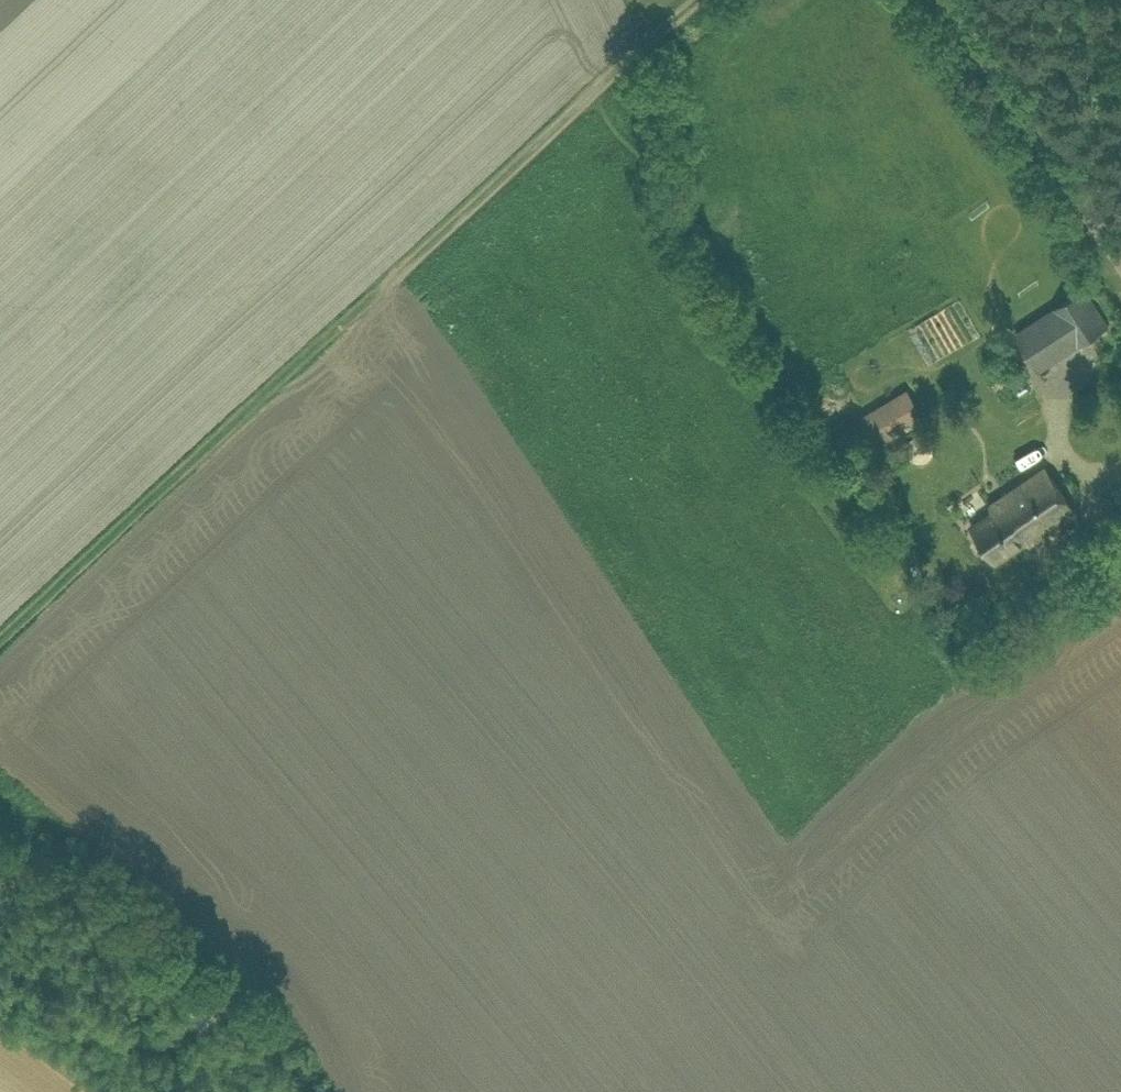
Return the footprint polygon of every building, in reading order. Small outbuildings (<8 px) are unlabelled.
[(1008,329),(1032,370),(1097,331),(1073,291),(1008,329)] [(855,424),(872,451),(928,416),(911,389),(855,424)] [(959,520),(992,572),(1076,518),(1043,467),(959,520)]
